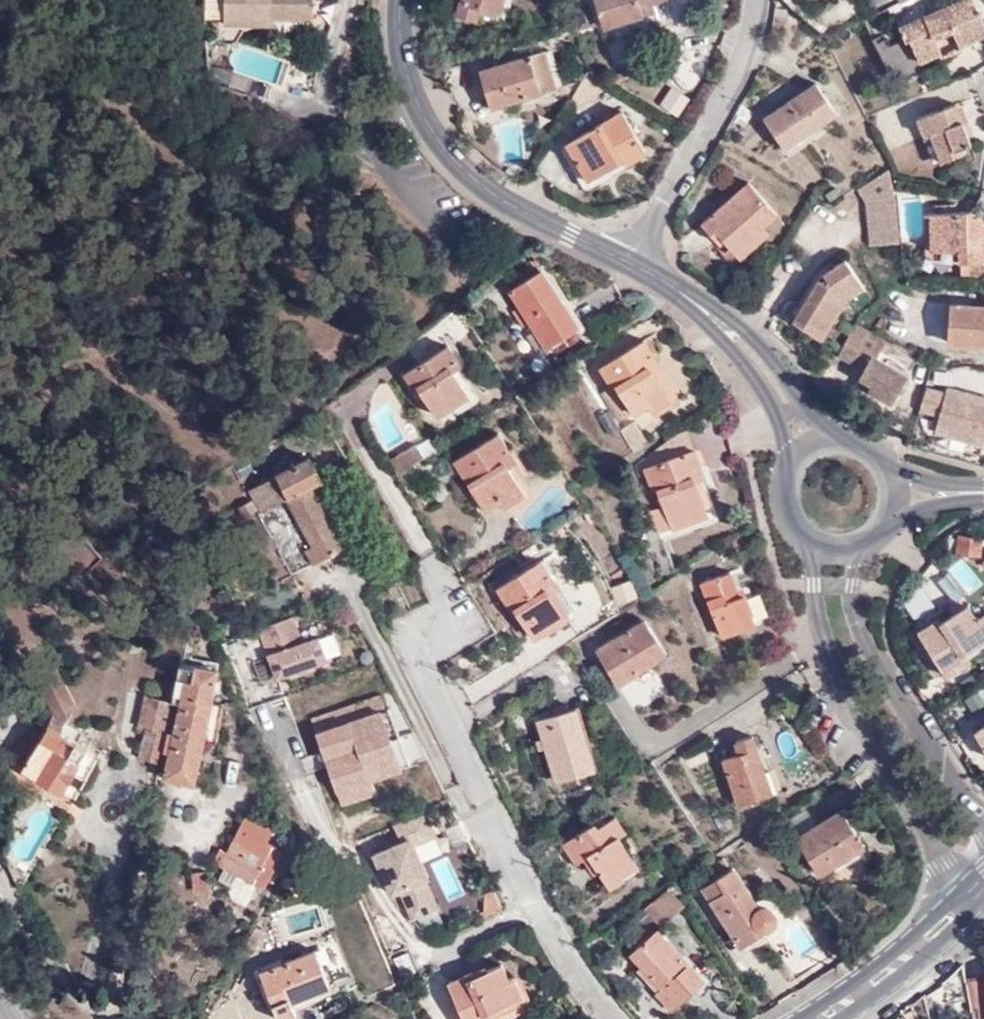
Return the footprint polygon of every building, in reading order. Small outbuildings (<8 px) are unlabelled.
[(270,23),(270,15),(280,15),(314,16),(314,0),(223,0),(223,22),(270,23)] [(461,20),(480,28),(487,10),(502,14),(507,0),(468,0),(461,20)] [(667,0),(595,0),(605,31),(640,21),(638,11),(651,8),(654,16),(671,12),(667,0)] [(968,1),(901,36),(922,76),(983,43),(983,19),(982,16),(977,18),(968,1)] [(559,90),(550,52),(483,72),(494,110),(559,90)] [(838,115),(822,89),(774,117),(791,148),(823,131),(821,124),(838,115)] [(976,143),(956,110),(922,129),(946,171),(969,159),(964,150),(976,143)] [(650,156),(625,112),(571,142),(590,179),(629,159),(632,166),(650,156)] [(860,195),(888,178),(886,170),(856,190),(860,195)] [(898,242),(892,195),(888,178),(860,195),(864,202),(869,246),(898,242)] [(773,226),(747,196),(697,238),(710,254),(718,247),(731,261),(773,226)] [(964,215),(929,217),(930,253),(957,253),(957,265),(982,265),(981,252),(966,252),(966,241),(980,240),(979,224),(964,215)] [(930,253),(929,217),(923,217),(923,264),(957,265),(957,253),(930,253)] [(981,252),(980,240),(966,241),(966,252),(981,252)] [(845,300),(863,287),(845,260),(823,274),(824,275),(819,280),(818,279),(792,321),(821,338),(845,300)] [(957,265),(957,281),(983,282),(983,265),(982,265),(957,265)] [(546,347),(576,328),(564,309),(567,308),(543,269),(509,290),(546,347)] [(564,309),(576,328),(579,327),(567,308),(564,309)] [(952,309),(952,349),(983,349),(983,309),(952,309)] [(907,385),(877,368),(883,357),(887,351),(856,333),(839,364),(865,379),(860,387),(873,395),(875,390),(884,395),(879,405),(878,405),(880,406),(879,405),(883,400),(895,407),(897,403),(907,385)] [(651,410),(671,399),(645,360),(654,354),(645,338),(600,367),(611,385),(601,391),(620,420),(647,404),(651,410)] [(457,361),(448,344),(404,372),(416,392),(419,390),(437,417),(468,397),(448,366),(457,361)] [(645,360),(671,399),(679,394),(654,354),(645,360)] [(960,388),(960,387),(946,383),(945,390),(927,385),(925,385),(921,405),(941,409),(937,427),(983,437),(983,392),(982,391),(982,394),(968,405),(960,388)] [(982,394),(960,388),(968,405),(982,394)] [(879,405),(884,395),(875,390),(873,395),(870,400),(879,405)] [(895,414),(901,405),(897,403),(895,407),(883,400),(879,405),(895,414)] [(648,442),(634,421),(619,430),(632,452),(648,442)] [(694,448),(688,430),(636,465),(639,474),(646,472),(645,468),(694,448)] [(526,495),(509,466),(502,456),(511,451),(499,431),(454,460),(485,512),(500,502),(504,508),(526,495)] [(423,457),(414,445),(388,461),(397,476),(423,457)] [(706,476),(694,448),(645,468),(646,472),(654,490),(658,489),(664,504),(673,529),(710,513),(696,480),(706,476)] [(502,456),(509,466),(517,461),(511,451),(502,456)] [(250,487),(292,578),(342,554),(310,487),(318,483),(309,460),(250,487)] [(239,505),(245,515),(253,510),(247,501),(239,505)] [(657,535),(673,529),(664,504),(648,512),(657,535)] [(234,529),(242,525),(238,518),(230,522),(234,529)] [(963,534),(957,537),(954,551),(977,555),(980,536),(963,534)] [(558,586),(540,559),(495,588),(511,612),(515,609),(535,639),(567,618),(549,592),(558,586)] [(740,595),(730,571),(700,581),(722,638),(755,626),(744,594),(740,595)] [(918,628),(943,669),(958,661),(956,656),(983,639),(983,615),(977,619),(969,605),(945,619),(941,613),(918,628)] [(667,655),(645,617),(595,649),(619,685),(667,655)] [(273,679),(323,661),(315,639),(298,646),(288,619),(255,631),(273,679)] [(200,654),(171,763),(203,770),(201,747),(221,732),(229,701),(219,698),(222,677),(209,675),(210,663),(205,662),(206,656),(200,654)] [(21,743),(24,766),(61,788),(83,750),(57,734),(73,706),(55,670),(49,666),(38,669),(36,678),(49,707),(53,705),(55,709),(50,712),(38,732),(23,734),(21,743)] [(152,723),(168,727),(174,694),(152,689),(145,721),(152,723)] [(317,732),(339,790),(409,763),(387,706),(384,707),(379,693),(360,700),(365,714),(317,732)] [(597,769),(577,707),(535,720),(555,782),(597,769)] [(146,753),(162,756),(168,727),(152,723),(146,753)] [(973,731),(983,749),(983,724),(973,731)] [(734,742),(739,753),(722,759),(738,805),(773,793),(753,735),(734,742)] [(83,750),(61,788),(73,795),(96,758),(83,750)] [(203,770),(171,763),(171,772),(201,779),(203,770)] [(865,848),(840,807),(795,836),(820,876),(865,848)] [(393,824),(401,842),(410,838),(413,845),(436,834),(424,809),(393,824)] [(274,829),(271,828),(260,822),(246,813),(227,850),(219,845),(212,858),(237,874),(229,889),(232,897),(246,905),(255,884),(266,882),(282,851),(271,846),(272,843),(267,841),(274,829)] [(260,822),(271,828),(274,822),(263,816),(260,822)] [(584,857),(589,866),(594,864),(599,872),(610,889),(625,879),(622,873),(637,865),(619,836),(625,833),(615,816),(597,827),(594,823),(563,842),(575,863),(584,857)] [(373,855),(392,894),(399,890),(413,919),(438,906),(425,878),(428,876),(413,845),(410,838),(401,842),(390,847),(392,851),(384,855),(382,852),(373,855)] [(594,864),(589,866),(595,875),(599,872),(594,864)] [(760,906),(733,866),(701,887),(740,948),(771,929),(776,921),(775,910),(768,905),(763,905),(760,906)] [(650,908),(663,924),(682,911),(670,893),(650,908)] [(652,930),(663,924),(650,908),(641,913),(652,930)] [(704,981),(655,932),(631,955),(660,986),(654,993),(673,1012),(704,981)] [(329,980),(314,949),(260,973),(280,1018),(298,1010),(292,997),(329,980)] [(492,1014),(530,997),(521,978),(510,984),(505,969),(478,981),(473,971),(453,977),(472,1018),(494,1018),(492,1014)] [(976,1018),(983,1018),(983,978),(967,981),(976,1018)]
